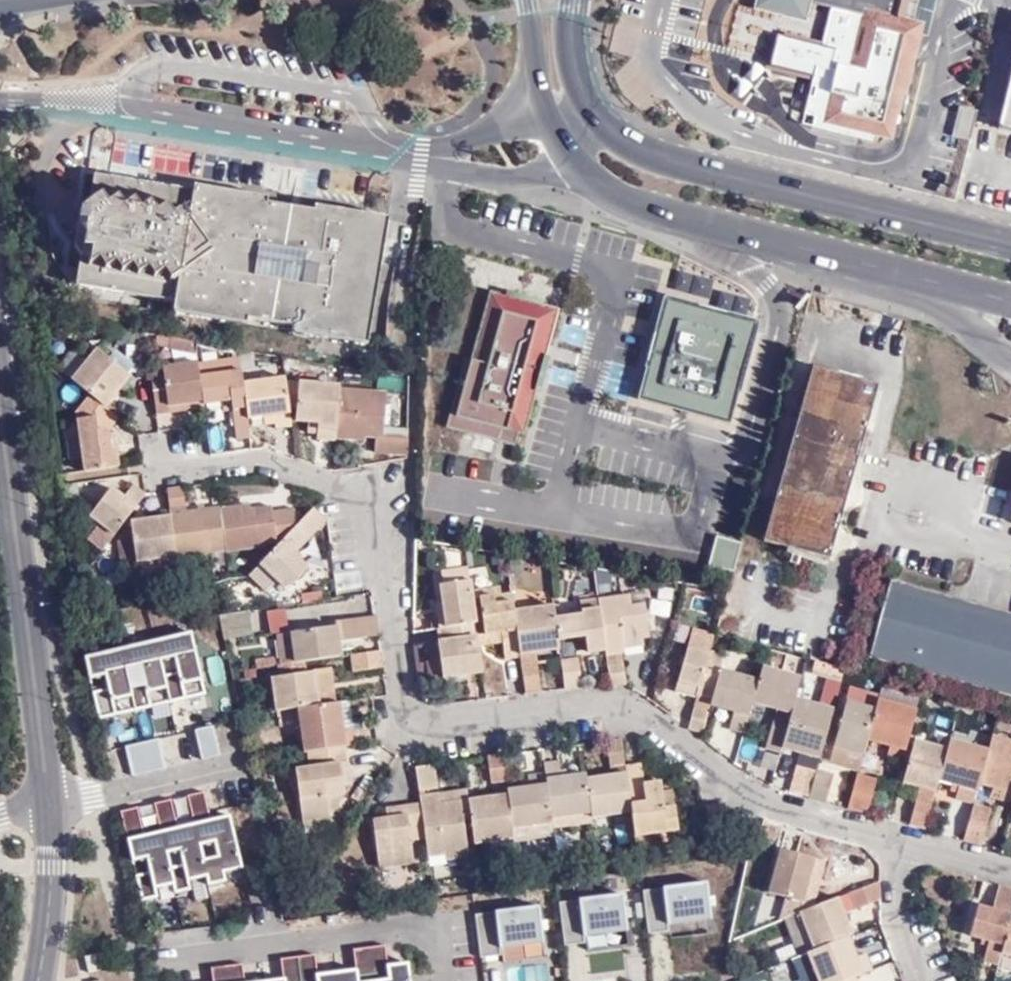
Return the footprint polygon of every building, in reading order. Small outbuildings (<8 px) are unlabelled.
[(875,129),(889,132),(914,28),(893,23),(895,16),(899,0),(757,0),(755,8),(802,19),(807,3),(829,8),(820,47),(835,51),(831,64),(835,66),(834,70),(815,65),(810,85),(815,87),(813,97),(808,96),(804,111),(875,129)] [(893,23),(914,28),(889,132),(893,133),(902,96),(906,97),(924,23),(895,16),(893,23)] [(810,26),(771,17),(765,38),(805,48),(810,26)] [(1010,129),(1010,69),(997,125),(1010,129)] [(951,136),(968,141),(975,111),(958,107),(951,136)] [(811,128),(871,143),(873,135),(875,129),(804,111),(804,114),(814,116),(811,128)] [(873,135),(892,140),(893,133),(889,132),(875,129),(873,135)] [(970,154),(988,159),(991,146),(972,142),(971,147),(970,154)] [(318,206),(317,212),(297,225),(293,252),(309,254),(304,286),(257,277),(263,247),(278,249),(283,223),(270,204),(271,198),(196,186),(196,191),(97,174),(92,203),(62,224),(83,255),(78,285),(176,302),(175,312),(249,325),(250,320),(296,328),(295,333),(369,345),(391,219),(318,206)] [(297,225),(317,212),(270,204),(283,223),(278,249),(293,252),(297,225)] [(509,298),(491,293),(473,363),(466,362),(448,429),(516,447),(519,435),(525,437),(538,393),(541,393),(551,360),(547,359),(559,312),(542,308),(544,304),(510,296),(509,298)] [(757,326),(667,302),(641,401),(741,429),(744,416),(738,415),(741,406),(736,404),(757,326)] [(102,351),(75,382),(95,399),(107,408),(134,377),(102,351)] [(201,363),(154,369),(160,414),(173,413),(173,406),(206,402),(203,377),(201,363)] [(811,367),(788,453),(855,471),(878,385),(811,367)] [(203,377),(206,402),(207,405),(226,402),(236,401),(237,411),(240,440),(255,439),(252,419),(247,386),(245,371),(203,377)] [(289,380),(247,386),(252,419),(268,418),(279,417),(279,422),(280,429),(295,428),(293,411),(289,384),(289,380)] [(303,385),(289,384),(293,411),(301,410),(303,385)] [(300,423),(311,424),(322,424),(322,434),(321,441),(339,442),(339,439),(343,391),(343,387),(303,385),(301,410),(300,423)] [(411,457),(411,441),(388,439),(391,395),(343,391),(339,439),(361,441),(362,437),(379,438),(378,455),(411,457)] [(95,399),(83,412),(99,411),(101,430),(112,429),(112,434),(114,433),(124,422),(107,408),(95,399)] [(227,412),(237,411),(236,401),(226,402),(227,412)] [(80,413),(87,473),(124,468),(119,433),(114,433),(112,434),(112,429),(101,430),(99,411),(83,412),(80,413)] [(311,433),(322,434),(322,424),(311,424),(311,433)] [(855,471),(788,453),(764,536),(769,537),(832,555),(855,471)] [(102,523),(118,535),(151,494),(137,485),(128,497),(115,487),(93,515),(102,523)] [(186,489),(171,491),(173,510),(189,509),(186,489)] [(229,550),(230,553),(268,548),(268,545),(285,543),(299,528),(298,511),(276,514),(276,509),(254,511),(254,507),(224,511),(229,550)] [(174,516),(180,557),(229,550),(224,511),(224,508),(174,515),(174,516)] [(329,522),(317,510),(299,528),(285,543),(254,576),(268,590),(279,580),(285,586),(295,586),(312,569),(297,554),(329,522)] [(121,541),(123,561),(139,559),(139,563),(180,557),(174,516),(174,515),(134,520),(135,530),(126,531),(128,540),(121,541)] [(102,523),(90,538),(107,551),(118,535),(102,523)] [(473,593),(471,570),(445,573),(446,585),(444,586),(446,604),(443,605),(444,616),(448,616),(450,629),(478,625),(475,601),(473,593)] [(941,677),(961,605),(890,585),(870,657),(941,677)] [(503,588),(473,593),(475,601),(483,599),(503,597),(503,588)] [(507,659),(522,658),(522,655),(516,612),(514,595),(503,597),(483,599),(488,635),(504,633),(505,643),(507,659)] [(630,596),(600,601),(601,609),(606,651),(607,655),(625,653),(625,649),(624,642),(643,639),(649,638),(645,605),(631,607),(630,596)] [(475,601),(478,625),(479,635),(488,635),(483,599),(475,601)] [(601,609),(600,601),(581,603),(582,611),(601,609)] [(961,605),(941,677),(1010,697),(1010,619),(961,605)] [(537,653),(562,650),(560,640),(558,619),(555,606),(516,612),(522,655),(537,653)] [(588,654),(606,651),(601,609),(582,611),(582,616),(558,619),(560,640),(586,637),(588,654)] [(295,634),(297,664),(307,663),(342,658),(341,645),(382,640),(378,617),(338,622),(338,629),(295,634)] [(450,629),(442,630),(444,643),(440,644),(445,680),(475,675),(474,668),(483,667),(480,645),(478,625),(450,629)] [(101,716),(208,691),(194,629),(87,654),(101,716)] [(480,645),(505,643),(504,633),(488,635),(479,635),(480,645)] [(280,636),(283,666),(297,664),(295,634),(280,636)] [(624,642),(625,649),(644,646),(643,639),(624,642)] [(445,680),(440,644),(430,645),(434,681),(445,680)] [(709,711),(710,706),(720,671),(723,659),(687,649),(678,682),(697,688),(695,698),(696,698),(694,707),(709,711)] [(386,672),(383,652),(355,656),(357,675),(386,672)] [(524,670),(539,669),(537,653),(522,655),(522,658),(524,670)] [(567,691),(584,688),(580,660),(563,662),(567,691)] [(608,663),(611,688),(627,687),(623,662),(608,663)] [(282,666),(283,677),(307,675),(307,663),(297,664),(283,666),(282,666)] [(475,675),(484,674),(483,667),(474,668),(475,675)] [(527,696),(542,694),(539,669),(524,670),(527,696)] [(791,714),(794,701),(800,681),(762,670),(758,682),(751,704),(775,710),(791,714)] [(729,731),(743,734),(751,704),(758,682),(720,671),(710,706),(734,713),(729,731)] [(278,711),(300,709),(320,706),(317,675),(317,673),(307,675),(283,677),(275,679),(278,711)] [(317,675),(320,706),(335,704),(332,673),(317,675)] [(675,693),(695,698),(697,688),(678,682),(675,693)] [(833,712),(833,710),(794,701),(791,714),(788,722),(780,749),(819,759),(829,725),(833,712)] [(916,712),(878,701),(875,710),(866,742),(890,748),(905,752),(916,712)] [(354,733),(350,702),(341,704),(345,733),(354,733)] [(863,755),(866,742),(875,710),(845,702),(842,715),(838,727),(833,747),(863,755)] [(300,709),(306,753),(310,753),(348,747),(355,746),(354,733),(345,733),(341,704),(335,704),(320,706),(300,709)] [(688,728),(702,732),(709,711),(694,707),(688,728)] [(775,710),(773,718),(788,722),(791,714),(775,710)] [(842,715),(833,712),(829,725),(838,727),(842,715)] [(779,753),(780,749),(788,722),(773,718),(765,748),(779,753)] [(221,752),(215,723),(198,727),(204,756),(221,752)] [(134,773),(168,765),(161,736),(127,744),(134,773)] [(1010,794),(1010,750),(1010,749),(1010,747),(1010,743),(992,737),(988,752),(978,786),(993,789),(1010,794)] [(626,768),(622,740),(608,742),(611,771),(626,769),(626,768)] [(935,791),(937,783),(947,751),(915,742),(904,783),(920,787),(935,791)] [(955,800),(973,805),(978,786),(988,752),(949,742),(947,751),(937,783),(958,789),(955,800)] [(348,747),(310,753),(312,767),(298,769),(305,823),(331,819),(330,812),(337,811),(348,795),(347,786),(345,773),(339,774),(338,764),(350,763),(348,747)] [(828,765),(858,773),(863,755),(833,747),(828,765)] [(887,758),(902,762),(905,752),(890,748),(887,758)] [(508,782),(505,756),(489,759),(492,783),(508,782)] [(352,785),(350,763),(338,764),(339,774),(345,773),(347,786),(352,785)] [(553,820),(592,814),(587,779),(587,775),(563,777),(561,764),(546,765),(547,776),(553,820)] [(435,766),(417,769),(421,791),(438,789),(435,766)] [(679,833),(676,809),(665,810),(663,794),(662,783),(645,785),(642,766),(626,768),(626,769),(627,774),(632,813),(636,838),(679,833)] [(808,799),(825,804),(832,777),(816,772),(808,799)] [(592,814),(592,819),(632,813),(627,774),(587,779),(592,814)] [(847,810),(865,815),(875,781),(857,775),(847,810)] [(514,829),(554,823),(553,820),(547,776),(530,778),(531,788),(509,791),(510,796),(514,829)] [(916,802),(931,806),(935,791),(920,787),(916,802)] [(421,798),(439,795),(438,789),(421,791),(421,798)] [(1010,802),(1010,794),(993,789),(991,797),(1010,802)] [(124,811),(145,900),(161,897),(159,888),(176,884),(178,893),(194,889),(192,880),(209,876),(211,885),(229,881),(227,872),(245,868),(233,815),(213,819),(207,791),(191,795),(197,823),(181,827),(174,799),(158,803),(164,831),(147,835),(141,807),(124,811)] [(465,816),(472,815),(470,801),(468,791),(439,795),(441,805),(463,802),(465,816)] [(665,810),(676,809),(674,792),(663,794),(665,810)] [(470,858),(465,816),(463,802),(441,805),(439,795),(421,798),(422,806),(427,840),(429,857),(446,855),(447,861),(470,858)] [(476,845),(515,839),(514,829),(510,796),(470,801),(472,815),(476,845)] [(909,827),(924,832),(931,806),(916,802),(909,827)] [(427,840),(422,806),(394,809),(394,819),(388,820),(373,822),(380,870),(415,865),(412,841),(427,840)] [(963,842),(980,847),(990,812),(973,807),(963,842)] [(331,819),(305,823),(306,828),(332,825),(331,819)] [(767,895),(785,899),(801,903),(807,879),(814,881),(818,881),(821,864),(777,853),(767,895)] [(785,899),(780,921),(786,919),(797,914),(800,913),(807,910),(814,881),(807,879),(801,903),(785,899)] [(645,890),(650,934),(672,931),(671,924),(713,919),(709,882),(645,890)] [(880,900),(880,882),(851,893),(857,909),(880,900)] [(1010,913),(1010,889),(997,885),(991,910),(976,906),(968,934),(987,940),(982,960),(997,964),(1010,913)] [(857,909),(851,893),(848,895),(838,898),(845,914),(857,909)] [(561,902),(566,945),(588,943),(587,936),(629,930),(625,894),(561,902)] [(854,935),(845,914),(838,898),(835,899),(807,910),(800,913),(814,950),(846,938),(850,937),(854,935)] [(477,914),(483,957),(504,955),(503,948),(546,942),(541,906),(477,914)] [(814,950),(800,913),(797,914),(786,919),(800,956),(806,953),(811,952),(814,950)] [(1010,913),(997,964),(996,967),(1010,972),(1010,913)] [(817,980),(846,980),(852,978),(870,972),(864,954),(854,958),(846,938),(814,950),(811,952),(806,953),(816,978),(817,980)] [(409,969),(388,971),(387,965),(385,945),(353,950),(356,969),(356,976),(318,980),(317,974),(314,955),(281,959),(283,979),(283,980),(411,980),(409,969)] [(96,953),(84,956),(89,973),(100,970),(96,953)] [(792,959),(800,980),(807,980),(816,978),(806,953),(800,956),(792,959)] [(408,962),(387,965),(388,971),(409,969),(408,962)] [(242,964),(211,968),(213,980),(244,980),(242,964)] [(317,974),(318,980),(356,976),(356,969),(317,974)]
